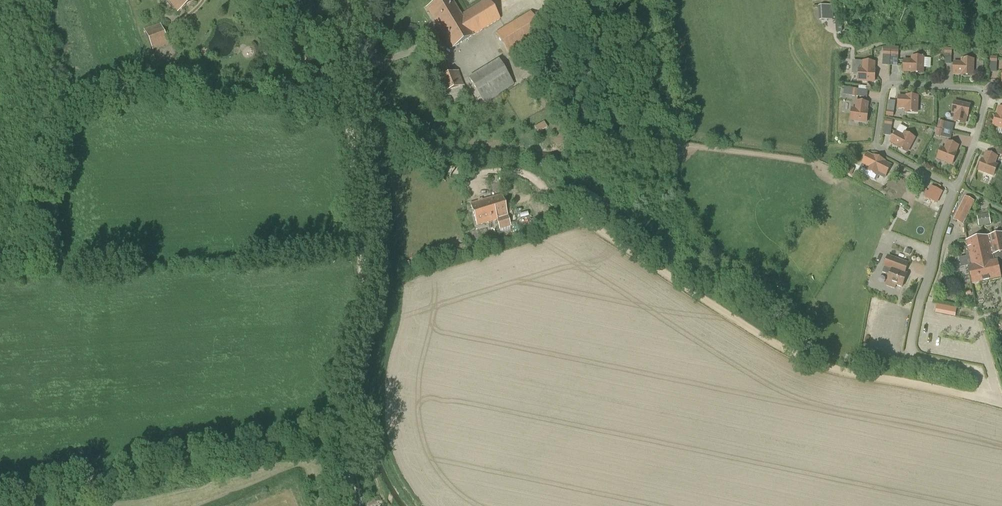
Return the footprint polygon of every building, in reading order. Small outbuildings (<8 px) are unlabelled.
[(177,12),(194,0),(168,0),(177,12)] [(450,0),(441,0),(427,9),(452,49),(500,19),(488,0),(485,0),(460,16),(450,0)] [(822,5),(820,5),(821,20),(840,19),(839,0),(822,0),(822,5)] [(530,12),(495,33),(509,55),(544,34),(530,12)] [(144,29),(153,51),(169,44),(160,23),(144,29)] [(912,73),(923,74),(923,58),(912,57),(912,61),(904,61),(904,72),(912,72),(912,73)] [(499,60),(468,78),(484,104),(514,85),(499,60)] [(962,74),(961,76),(972,76),(973,60),(962,60),(962,63),(954,63),(954,74),(962,74)] [(874,63),(863,62),(863,70),(859,70),(858,81),(874,82),(875,71),(874,71),(874,63)] [(458,72),(435,80),(440,95),(464,86),(458,72)] [(899,97),(898,108),(906,108),(906,112),(917,113),(918,97),(907,96),(907,97),(899,97)] [(852,109),(851,120),(867,122),(868,111),(867,111),(868,103),(857,102),(856,110),(852,109)] [(955,102),(952,113),(956,114),(954,122),(965,124),(967,116),(968,117),(970,106),(955,102)] [(994,126),(999,127),(1001,128),(1001,109),(999,108),(997,116),(996,115),(994,126)] [(535,127),(538,133),(547,128),(544,122),(535,127)] [(898,146),(897,147),(907,152),(915,138),(905,133),(903,136),(896,133),(891,142),(898,146)] [(941,148),(937,159),(952,164),(956,154),(955,154),(958,146),(947,142),(944,150),(941,148)] [(982,161),(978,171),(993,177),(997,167),(993,165),(996,158),(986,154),(983,161),(982,161)] [(877,176),(879,172),(886,176),(891,166),(884,163),(884,161),(874,156),(867,171),(877,176)] [(845,173),(851,176),(854,169),(848,166),(845,173)] [(932,184),(926,197),(939,203),(945,191),(932,184)] [(470,204),(477,226),(497,220),(500,230),(511,227),(501,195),(470,204)] [(966,195),(966,197),(965,196),(953,220),(963,225),(974,201),(973,200),(973,199),(966,195)] [(989,214),(977,216),(979,227),(991,225),(989,214)] [(1001,261),(1001,233),(966,241),(967,248),(965,248),(973,284),(1001,279),(998,262),(1001,261)] [(892,270),(890,276),(887,282),(896,285),(902,288),(907,274),(905,273),(909,263),(887,255),(883,267),(884,267),(892,270)] [(934,302),(932,310),(952,313),(953,306),(934,302)]
